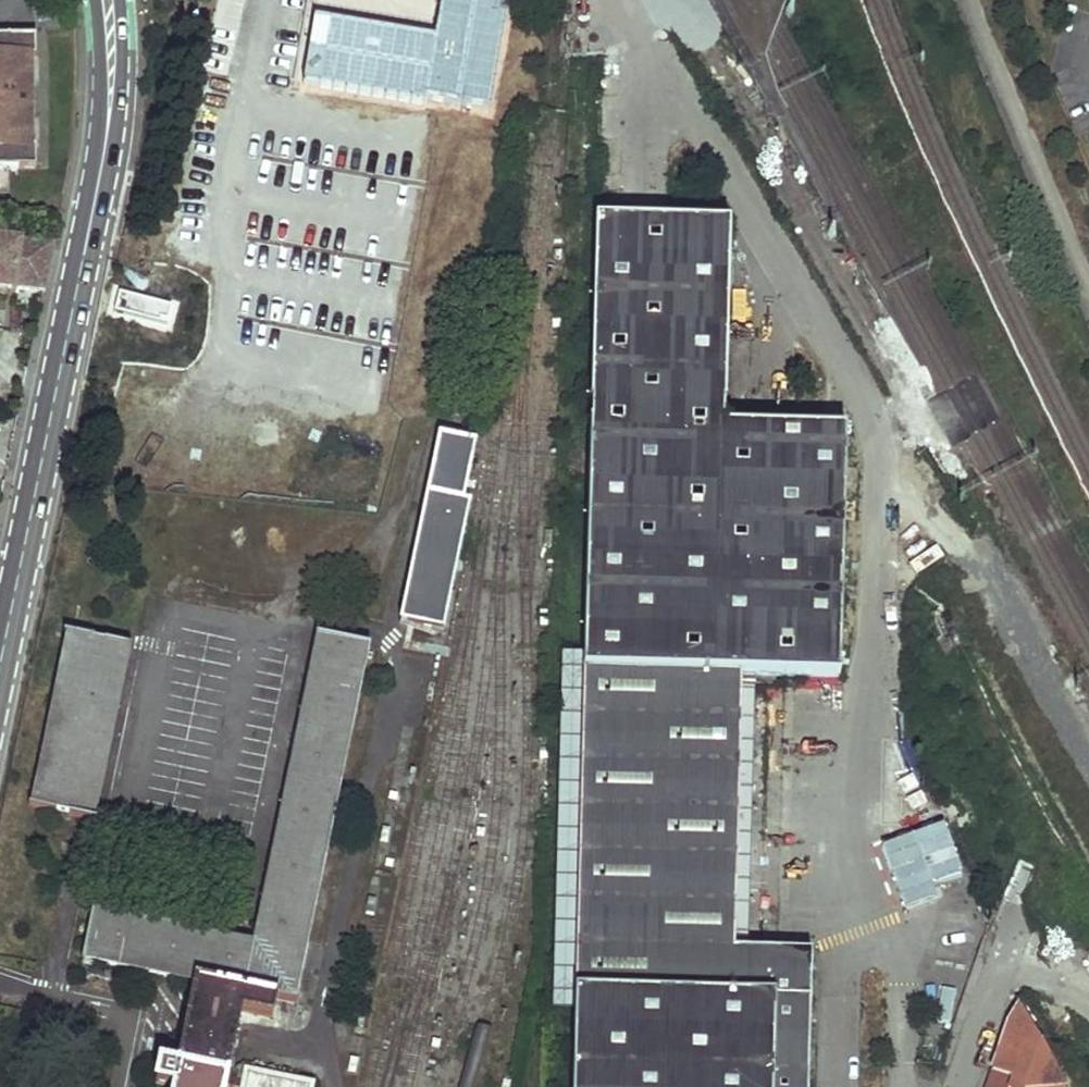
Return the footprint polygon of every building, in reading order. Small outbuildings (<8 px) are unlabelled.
[(37,37),(0,37),(0,169),(37,169),(37,148),(32,148),(32,59),(37,59),(37,37)] [(603,213),(587,653),(574,1010),(572,1086),(807,1086),(810,944),(731,938),(737,667),(837,676),(840,419),(724,415),(723,213),(603,213)] [(0,239),(0,290),(15,291),(16,289),(46,291),(55,245),(0,239)] [(439,437),(400,622),(443,631),(469,504),(463,503),(476,444),(439,437)] [(55,692),(118,706),(130,648),(67,635),(55,692)] [(223,1085),(239,1012),(273,1019),(276,999),(290,1002),(365,645),(318,637),(254,943),(93,911),(82,959),(197,983),(179,1066),(158,1062),(155,1081),(175,1085),(174,1086),(232,1086),(223,1085)] [(587,653),(562,653),(550,1009),(574,1010),(587,653)] [(30,807),(93,821),(118,706),(55,692),(30,807)] [(947,873),(958,867),(945,838),(934,844),(947,873)] [(1014,1078),(1025,1081),(1023,1086),(1047,1086),(1065,1085),(1020,1006),(1013,1015),(988,1086),(1011,1086),(1014,1078)] [(312,1084),(246,1070),(243,1086),(311,1086),(312,1084)]
